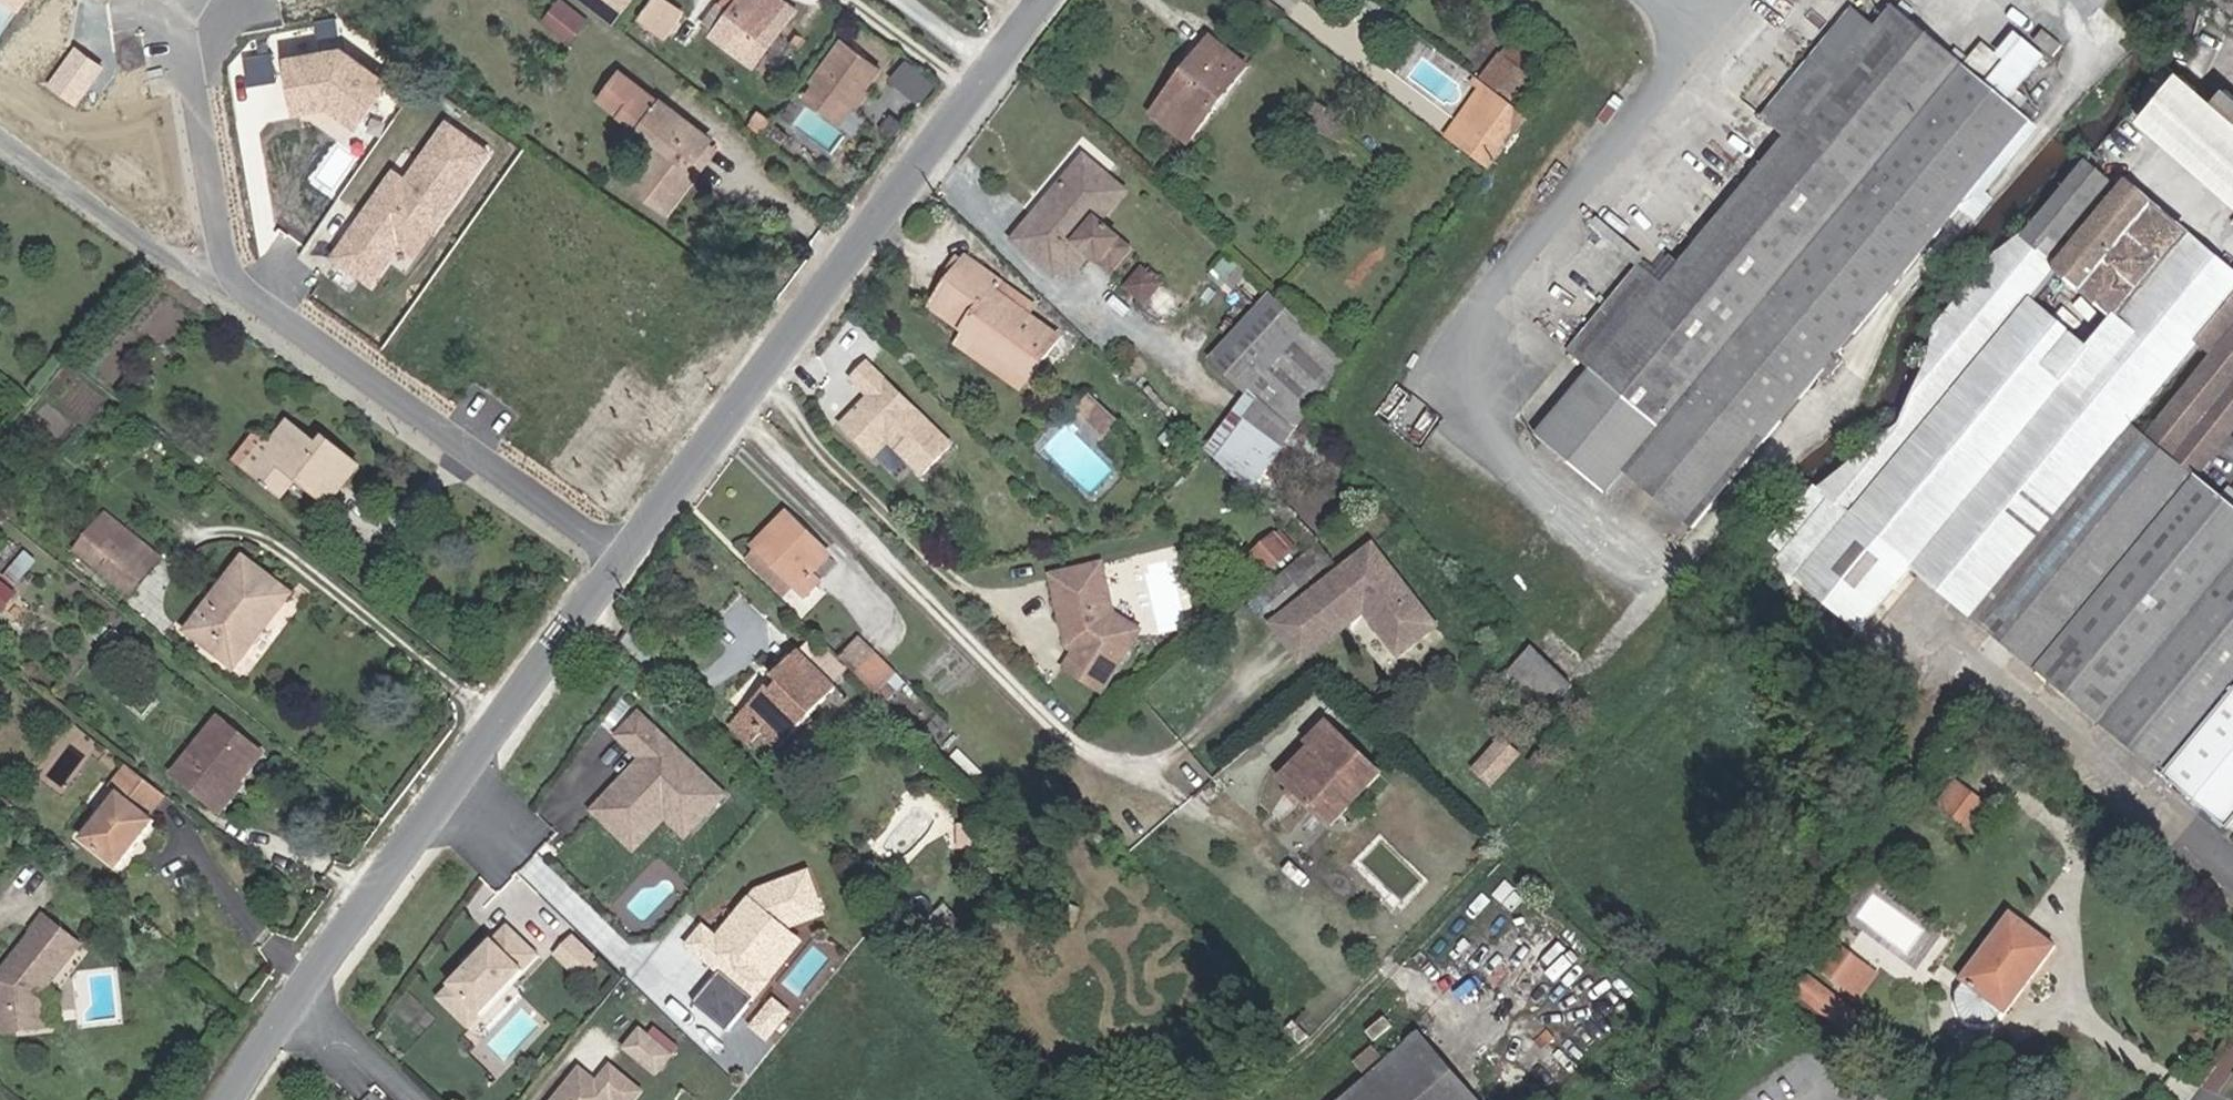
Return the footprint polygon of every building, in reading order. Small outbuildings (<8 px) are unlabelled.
[(26,10),(33,0),(12,0),(26,10)] [(584,18),(561,0),(560,0),(545,19),(569,37),(584,18)] [(632,0),(591,0),(589,3),(614,23),(632,0)] [(683,12),(666,0),(655,0),(641,19),(666,36),(683,12)] [(797,9),(784,0),(723,0),(722,1),(733,10),(716,32),(713,35),(743,57),(744,56),(756,64),(797,9)] [(2232,13),(2232,0),(2217,0),(2232,13)] [(716,32),(733,10),(722,1),(705,24),(716,32)] [(1855,197),(1965,65),(1964,65),(1968,59),(1957,49),(1951,55),(1908,19),(1914,12),(1902,1),(1877,30),(1854,10),(1764,117),(1787,136),(1785,139),(1855,197)] [(2062,46),(2043,31),(2034,42),(2053,57),(2062,46)] [(881,68),(843,40),(813,82),(817,85),(807,99),(841,123),(851,110),(881,68)] [(1189,142),(1247,68),(1211,40),(1187,71),(1193,76),(1189,81),(1183,77),(1153,114),(1189,142)] [(1838,355),(2032,122),(2018,111),(2008,102),(2010,99),(2017,91),(2045,58),(2025,41),(1988,85),(1965,65),(1855,197),(1785,139),(1681,264),(1668,253),(1651,274),(1640,266),(1568,351),(1592,371),(1538,436),(1607,493),(1609,490),(1640,453),(1690,495),(1674,514),(1693,530),(1820,377),(1824,381),(1831,373),(1833,375),(1845,362),(1838,355)] [(51,83),(83,102),(108,62),(77,43),(51,83)] [(305,115),(391,109),(387,50),(300,56),(305,115)] [(1512,102),(1531,77),(1500,54),(1481,79),(1512,102)] [(2213,103),(2176,73),(2164,64),(2136,108),(2145,114),(2143,118),(2232,197),(2232,120),(2213,103)] [(907,67),(893,86),(919,105),(933,86),(907,67)] [(1193,76),(1187,71),(1183,77),(1189,81),(1193,76)] [(668,211),(696,175),(685,167),(706,139),(621,74),(602,99),(663,145),(633,185),(668,211)] [(1482,91),(1486,85),(1477,78),(1473,84),(1482,91)] [(1458,147),(1497,93),(1486,85),(1482,91),(1446,139),(1458,147)] [(2225,89),(2213,103),(2232,120),(2232,95),(2225,89)] [(2019,107),(2026,99),(2017,91),(2010,99),(2019,107)] [(1489,170),(1528,117),(1497,93),(1458,147),(1489,170)] [(1324,135),(1335,113),(1315,102),(1308,116),(1318,121),(1314,130),(1324,135)] [(2039,114),(2025,102),(2018,111),(2032,122),(2039,114)] [(860,116),(851,110),(841,123),(850,130),(860,116)] [(771,122),(758,113),(752,121),(765,131),(771,122)] [(1338,142),(1349,121),(1335,113),(1324,135),(1338,142)] [(414,172),(396,161),(336,258),(380,285),(406,244),(426,256),(496,143),(449,115),(414,172)] [(900,131),(890,124),(880,136),(890,144),(900,131)] [(696,175),(717,146),(706,139),(685,167),(696,175)] [(1098,223),(1124,192),(1085,160),(1017,240),(1055,272),(1056,272),(1080,243),(1091,253),(1100,260),(1117,240),(1110,233),(1113,230),(1107,225),(1104,228),(1098,223)] [(2007,330),(2032,300),(2056,272),(2060,267),(2049,258),(2110,183),(2086,162),(2024,237),(2022,235),(1998,254),(1936,326),(1914,350),(1928,361),(1898,425),(1888,435),(1820,490),(1817,487),(1771,542),(1784,552),(1807,570),(2007,330)] [(2116,322),(2188,235),(2128,185),(2060,267),(2056,272),(2116,322)] [(2188,235),(2116,322),(2092,351),(2032,300),(2007,330),(2067,380),(1913,565),(1973,616),(2129,428),(2198,344),(2232,302),(2232,275),(2188,235)] [(1111,270),(1128,249),(1117,240),(1100,260),(1111,270)] [(1067,282),(1091,253),(1080,243),(1056,272),(1067,282)] [(1031,317),(995,291),(1001,282),(967,259),(932,308),(967,332),(1032,379),(1061,339),(1031,317)] [(1236,287),(1247,274),(1241,268),(1230,281),(1236,287)] [(1145,302),(1161,285),(1156,281),(1159,278),(1150,270),(1147,273),(1142,270),(1127,287),(1145,302)] [(1037,308),(1001,282),(995,291),(1031,317),(1037,308)] [(1246,395),(1307,328),(1272,294),(1210,361),(1246,395)] [(2197,476),(2232,432),(2232,302),(2198,344),(2214,356),(2145,441),(2129,428),(1973,616),(2229,830),(2232,825),(2232,506),(2197,476)] [(1250,493),(1346,363),(1307,328),(1246,395),(1206,450),(1250,493)] [(1913,565),(2067,380),(2007,330),(1807,570),(1867,620),(1913,565)] [(1032,379),(967,332),(958,345),(1024,391),(1032,379)] [(951,447),(865,366),(850,382),(868,399),(840,429),(873,460),(888,444),(923,477),(951,447)] [(1116,420),(1091,397),(1080,409),(1104,432),(1116,420)] [(331,506),(362,468),(326,440),(320,447),(313,442),(310,446),(303,441),(307,436),(289,423),(271,446),(257,436),(237,462),(282,498),(296,480),(331,506)] [(313,442),(307,436),(303,441),(310,446),(313,442)] [(1674,514),(1690,495),(1640,453),(1609,490),(1659,532),(1674,514)] [(818,568),(831,555),(788,513),(756,546),(760,550),(796,585),(807,596),(820,581),(819,580),(824,574),(818,568)] [(159,558),(107,516),(96,529),(149,571),(159,558)] [(131,592),(149,571),(96,529),(79,551),(131,592)] [(1254,555),(1268,572),(1289,553),(1274,537),(1254,555)] [(1275,611),(1333,563),(1318,546),(1262,594),(1275,611)] [(1436,627),(1373,546),(1298,604),(1327,642),(1366,612),(1400,655),(1436,627)] [(796,585),(760,550),(751,560),(786,595),(796,585)] [(1807,570),(1784,552),(1779,559),(1792,588),(1807,570)] [(235,666),(290,595),(245,561),(191,632),(235,666)] [(1103,692),(1138,635),(1102,613),(1109,600),(1101,564),(1052,576),(1063,623),(1069,627),(1071,634),(1066,635),(1069,648),(1077,653),(1065,670),(1103,692)] [(13,594),(0,583),(0,608),(13,594)] [(1140,631),(1113,614),(1109,600),(1102,613),(1138,635),(1140,631)] [(1327,642),(1298,604),(1271,625),(1301,662),(1327,642)] [(1071,634),(1069,627),(1063,623),(1066,635),(1071,634)] [(898,674),(860,637),(842,657),(879,694),(889,682),(898,674)] [(1850,665),(1861,650),(1849,641),(1838,656),(1850,665)] [(1573,687),(1532,648),(1503,678),(1543,717),(1573,687)] [(780,748),(838,688),(800,651),(774,677),(776,679),(780,683),(772,691),(768,687),(743,712),(764,732),(780,748)] [(906,682),(898,674),(889,682),(898,690),(906,682)] [(776,679),(768,687),(772,691),(780,683),(776,679)] [(887,701),(898,690),(889,682),(879,694),(887,701)] [(743,712),(732,724),(752,743),(764,732),(743,712)] [(639,714),(618,737),(642,760),(592,812),(618,836),(644,809),(661,810),(679,827),(696,810),(705,818),(725,797),(639,714)] [(210,804),(232,777),(240,784),(264,754),(220,718),(174,776),(210,804)] [(1381,774),(1328,724),(1310,742),(1315,747),(1283,781),(1316,812),(1328,799),(1343,814),(1381,774)] [(1501,737),(1475,767),(1495,785),(1521,756),(1501,737)] [(119,869),(156,822),(149,817),(166,796),(129,766),(111,789),(119,795),(83,841),(119,869)] [(219,811),(240,784),(232,777),(210,804),(219,811)] [(1990,807),(1956,782),(1940,806),(1973,830),(1990,807)] [(1343,814),(1328,799),(1316,812),(1331,827),(1343,814)] [(644,809),(618,836),(634,852),(666,819),(685,838),(705,818),(696,810),(679,827),(661,810),(644,809)] [(705,931),(691,948),(722,973),(695,1005),(730,1033),(770,983),(753,970),(780,935),(821,925),(811,883),(760,895),(720,943),(705,931)] [(2006,1013),(2056,946),(2011,913),(1962,980),(1965,983),(1957,992),(1957,1004),(1961,1016),(1971,1023),(1983,1025),(1995,1020),(2003,1010),(2006,1013)] [(80,945),(44,916),(32,931),(34,933),(0,977),(0,1029),(0,1033),(45,1028),(42,998),(38,998),(80,945)] [(509,926),(439,1000),(455,1016),(468,1003),(483,1017),(541,957),(509,926)] [(578,934),(559,952),(576,970),(595,951),(578,934)] [(780,935),(753,970),(770,983),(798,949),(780,935)] [(1836,965),(1846,951),(1836,944),(1826,957),(1836,965)] [(1842,984),(1859,961),(1846,951),(1836,965),(1826,957),(1819,967),(1842,984)] [(1859,997),(1876,974),(1859,961),(1842,984),(1859,997)] [(1857,1015),(1810,979),(1798,993),(1846,1030),(1857,1015)] [(468,1003),(455,1016),(471,1030),(483,1017),(468,1003)] [(644,1025),(627,1048),(664,1075),(681,1052),(644,1025)] [(1419,1035),(1389,1061),(1370,1078),(1344,1099),(1476,1099),(1419,1035)] [(1375,1046),(1356,1062),(1370,1078),(1389,1061),(1375,1046)] [(583,1061),(553,1099),(642,1099),(651,1089),(613,1060),(601,1076),(583,1061)]
